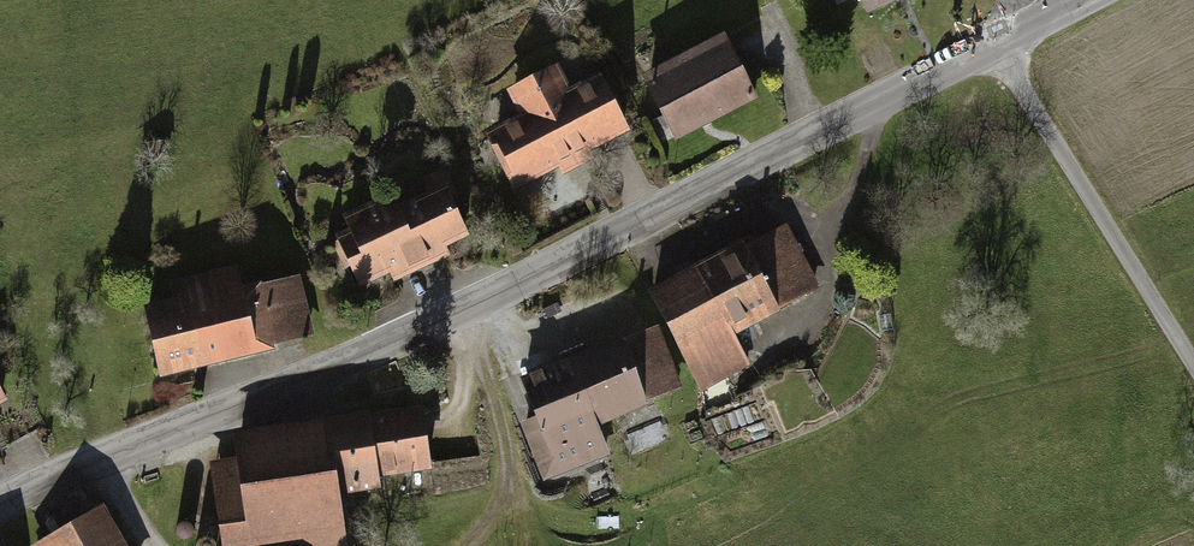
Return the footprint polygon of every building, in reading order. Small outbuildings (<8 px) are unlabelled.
[(868,12),(891,0),(862,0),(868,12)] [(722,35),(644,74),(675,137),(753,98),(722,35)] [(520,116),(489,132),(515,182),(622,127),(596,79),(568,93),(553,65),(506,90),(520,116)] [(349,230),(337,236),(358,280),(389,266),(394,275),(428,259),(424,249),(461,232),(445,199),(457,194),(444,168),(422,179),(427,190),(393,206),(387,192),(341,214),(349,230)] [(783,226),(653,296),(703,387),(746,364),(729,331),(815,284),(783,226)] [(179,302),(147,310),(162,373),(273,347),(271,338),(300,332),(287,277),(239,289),(236,272),(175,286),(179,302)] [(653,327),(569,361),(594,423),(679,388),(653,327)] [(569,361),(520,380),(535,418),(521,423),(544,479),(607,453),(594,423),(569,361)] [(420,411),(326,425),(335,487),(378,480),(377,472),(428,464),(420,411)] [(237,436),(241,460),(213,464),(225,545),(321,545),(344,543),(335,487),(326,425),(237,436)] [(33,545),(34,545),(124,545),(102,507),(33,545)]
